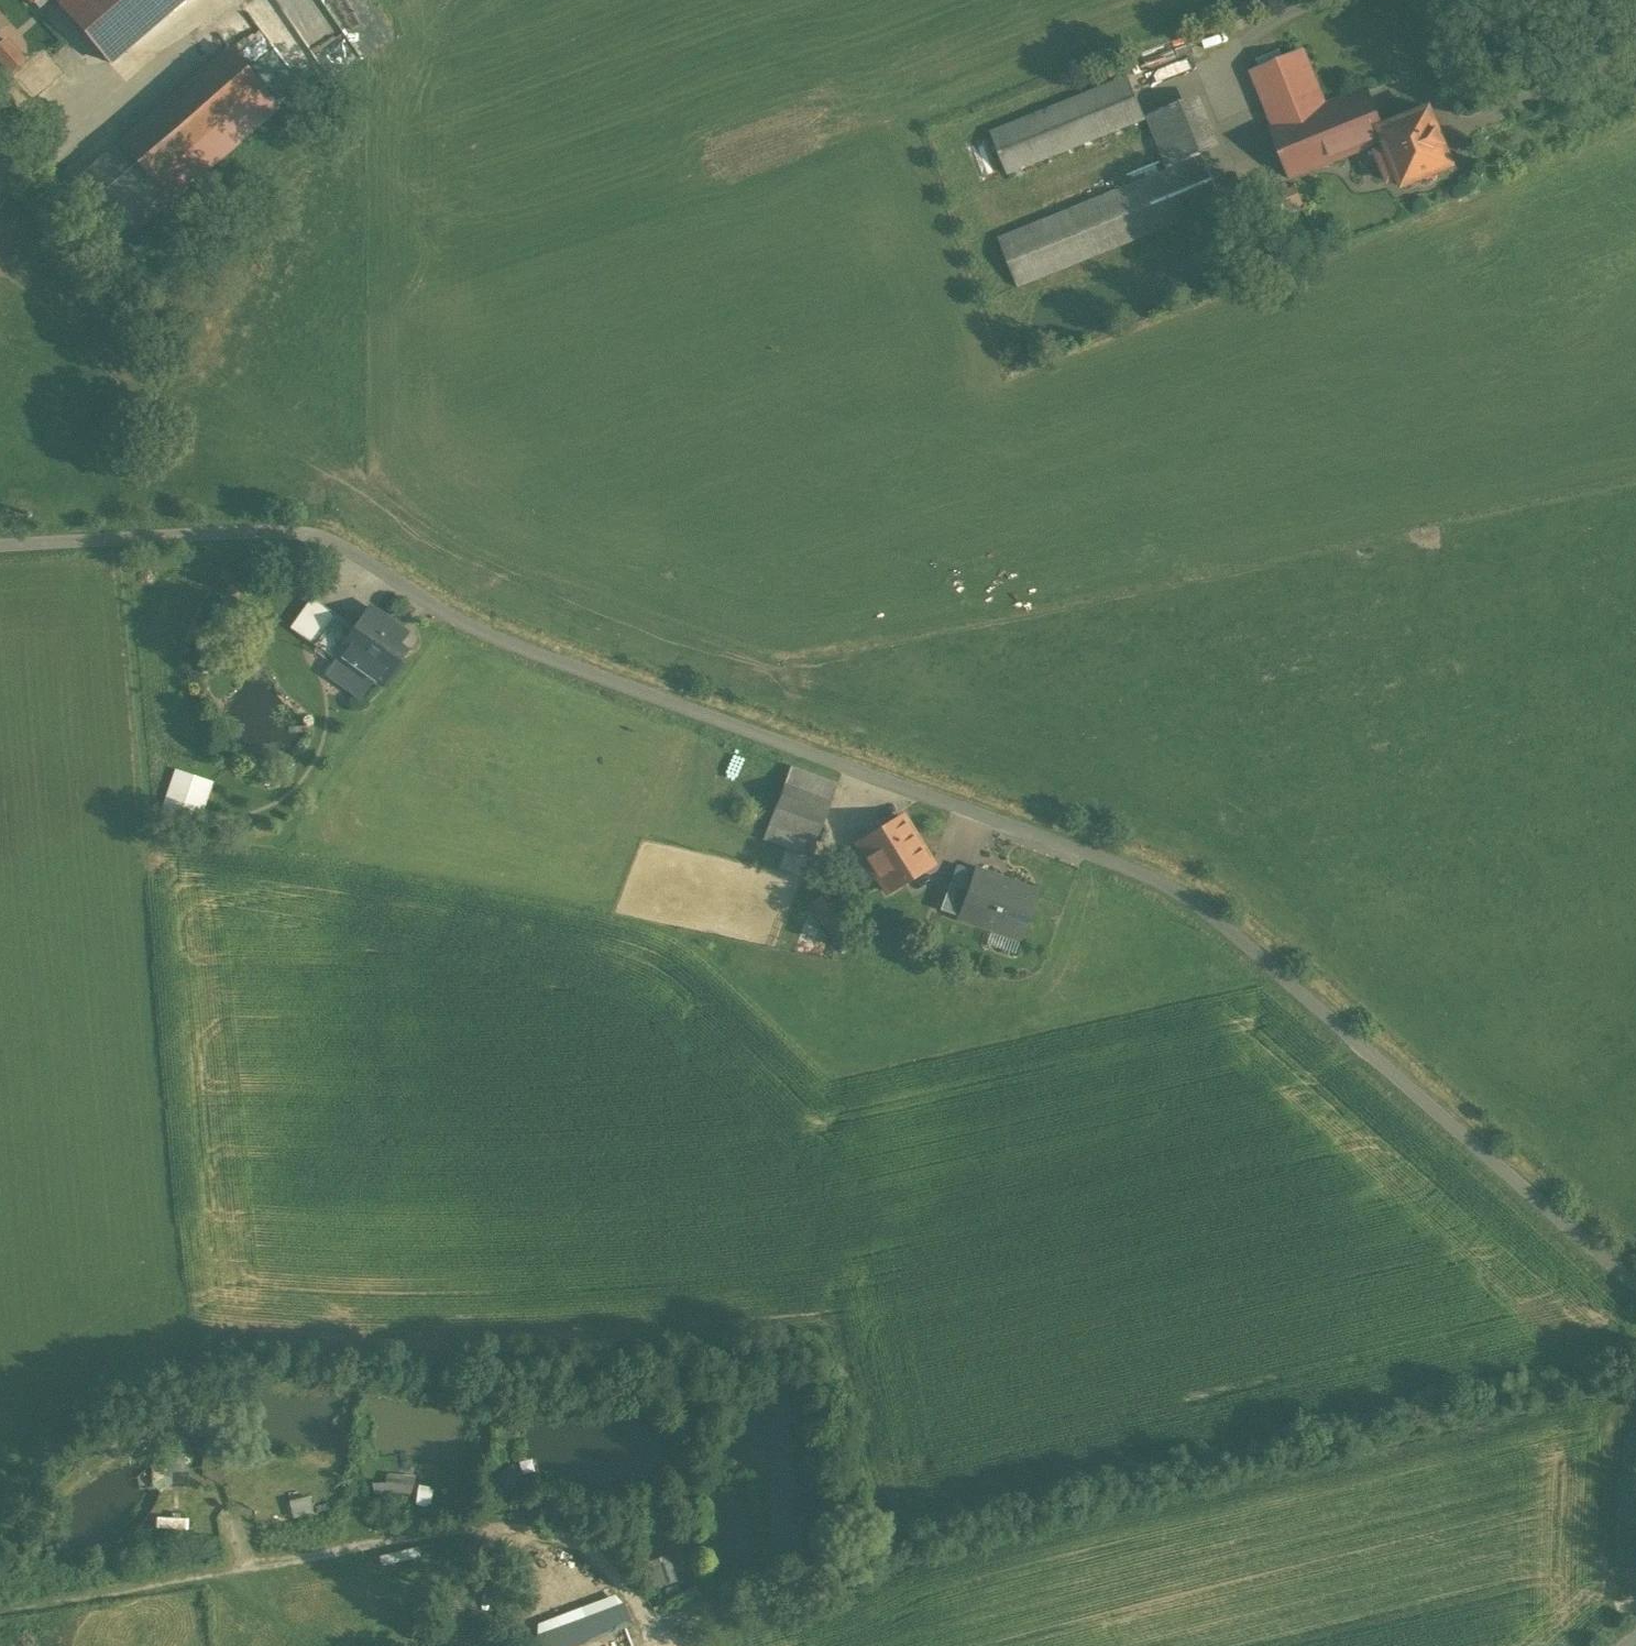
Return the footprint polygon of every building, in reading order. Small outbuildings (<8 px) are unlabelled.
[(59,3),(58,4),(109,62),(181,0),(63,0),(59,3)] [(280,65),(275,66),(284,89),(365,58),(359,42),(377,35),(364,0),(255,0),(280,65)] [(0,45),(0,59),(10,71),(23,59),(6,40),(0,45)] [(279,105),(228,48),(117,142),(169,200),(279,105)] [(1379,128),(1380,128),(1365,91),(1326,107),(1303,53),(1253,74),(1275,127),(1271,128),(1292,177),(1383,139),(1379,128)] [(40,60),(31,69),(47,87),(56,78),(40,60)] [(992,133),(1008,174),(1145,119),(1127,78),(992,133)] [(36,79),(26,87),(35,98),(45,89),(36,79)] [(1198,95),(1148,115),(1168,165),(1218,145),(1198,95)] [(1379,128),(1383,139),(1388,153),(1382,155),(1390,176),(1397,174),(1402,186),(1415,181),(1421,182),(1428,182),(1433,178),(1438,172),(1452,166),(1429,108),(1380,128),(1379,128)] [(0,113),(0,130),(8,123),(0,113)] [(1203,155),(998,238),(1018,287),(1222,205),(1203,155)] [(73,164),(48,187),(95,235),(119,212),(73,164)] [(1303,186),(1280,190),(1285,213),(1307,209),(1303,186)] [(405,633),(370,608),(355,629),(337,653),(339,654),(380,684),(404,651),(396,645),(405,633)] [(337,653),(355,629),(335,614),(313,645),(334,660),(339,654),(337,653)] [(835,785),(790,768),(764,839),(809,855),(835,785)] [(176,772),(160,817),(198,830),(214,785),(176,772)] [(902,817),(858,844),(878,879),(923,852),(902,817)] [(969,890),(950,884),(941,911),(1019,938),(1035,892),(975,871),(969,890)] [(835,943),(856,933),(835,887),(814,897),(835,943)] [(170,1429),(170,1482),(190,1483),(191,1429),(170,1429)] [(516,1464),(494,1480),(508,1497),(529,1481),(516,1464)] [(417,1475),(387,1472),(385,1491),(415,1494),(417,1475)] [(666,1558),(647,1564),(656,1588),(675,1582),(666,1558)] [(551,1625),(558,1645),(565,1645),(636,1622),(629,1600),(551,1625)]
